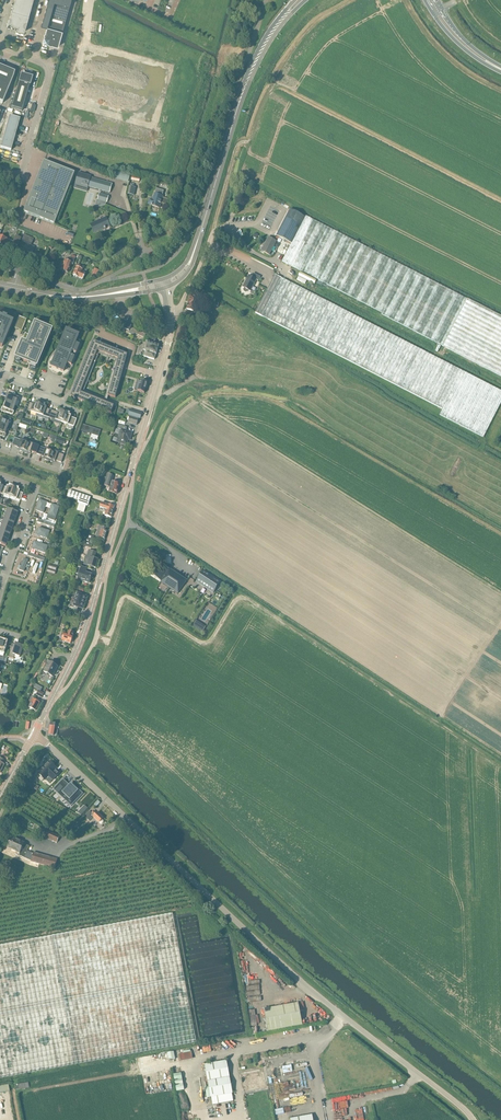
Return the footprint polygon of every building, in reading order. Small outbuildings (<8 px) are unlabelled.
[(24,31),(33,0),(15,0),(9,21),(7,26),(19,29),(24,31)] [(41,24),(40,25),(47,27),(45,35),(43,41),(49,43),(58,46),(62,31),(70,4),(71,0),(48,0),(41,24)] [(2,103),(14,73),(0,67),(0,103),(2,103)] [(18,83),(11,108),(22,111),(29,86),(30,86),(32,78),(21,75),(18,83)] [(9,116),(0,148),(11,151),(15,134),(19,119),(9,116)] [(24,212),(55,224),(75,173),(44,161),(24,212)] [(130,175),(116,171),(114,179),(129,182),(130,175)] [(87,191),(88,187),(91,178),(91,176),(78,173),(75,183),(74,188),(87,191)] [(91,178),(88,187),(110,193),(112,184),(91,178)] [(129,186),(127,194),(134,196),(136,188),(129,186)] [(152,199),(149,199),(148,205),(151,205),(150,206),(159,208),(161,203),(167,204),(168,199),(163,197),(163,195),(164,192),(155,189),(154,193),(152,199)] [(107,203),(109,196),(100,193),(100,194),(97,193),(96,199),(98,200),(107,203)] [(305,217),(290,210),(277,236),(291,244),(282,261),(317,279),(382,313),(381,314),(500,377),(500,317),(305,216),(305,217)] [(110,226),(106,218),(90,225),(94,233),(110,226)] [(0,234),(0,244),(3,246),(4,243),(6,244),(8,240),(5,238),(6,237),(4,236),(3,237),(1,237),(3,233),(1,233),(0,234)] [(18,238),(15,237),(12,244),(17,246),(22,236),(20,235),(18,238)] [(33,239),(24,235),(21,242),(26,244),(21,253),(30,257),(35,247),(31,245),(33,239)] [(268,237),(261,251),(269,255),(277,241),(268,237)] [(36,255),(34,260),(37,262),(41,263),(43,258),(36,255)] [(73,265),(75,261),(76,257),(72,255),(70,259),(69,261),(66,259),(65,260),(61,270),(68,273),(71,265),(73,265)] [(83,267),(78,264),(73,275),(79,278),(79,277),(83,279),(85,274),(82,272),(83,270),(82,269),(83,267)] [(248,292),(248,291),(250,292),(257,280),(258,281),(260,277),(253,273),(251,277),(248,276),(242,288),(244,289),(243,289),(243,290),(243,292),(245,293),(246,293),(247,292),(248,292)] [(191,296),(187,309),(195,312),(195,311),(196,311),(197,311),(199,304),(198,304),(197,304),(199,299),(199,298),(199,297),(195,296),(194,297),(191,296)] [(1,347),(12,322),(5,319),(6,318),(2,316),(2,318),(0,317),(0,347),(1,347)] [(18,317),(14,328),(21,331),(26,319),(21,317),(19,316),(18,317)] [(115,319),(115,320),(113,324),(116,325),(115,326),(121,328),(119,331),(123,333),(125,329),(129,331),(131,325),(115,319)] [(37,367),(43,353),(52,330),(35,323),(29,338),(27,337),(26,337),(31,339),(29,342),(28,342),(27,344),(22,342),(16,358),(37,367)] [(134,326),(133,329),(131,329),(129,334),(134,336),(134,334),(145,338),(147,332),(134,326)] [(80,345),(75,343),(79,335),(67,330),(61,344),(65,346),(62,355),(57,353),(51,367),(63,372),(67,364),(71,366),(75,357),(74,357),(76,353),(80,345)] [(75,387),(71,396),(111,413),(114,406),(95,398),(81,393),(82,389),(89,371),(97,351),(105,354),(116,358),(118,359),(117,364),(108,396),(115,398),(124,366),(128,355),(119,351),(116,350),(93,341),(84,364),(75,387)] [(140,356),(154,360),(156,355),(159,346),(146,342),(144,348),(142,353),(141,353),(140,356)] [(148,383),(138,380),(134,391),(144,394),(148,383)] [(7,397),(5,403),(15,406),(17,401),(18,401),(19,398),(7,394),(7,393),(6,397),(7,397)] [(27,411),(37,414),(40,404),(36,403),(36,404),(34,403),(33,404),(27,402),(23,413),(26,414),(27,411)] [(13,412),(15,406),(5,403),(3,408),(2,408),(2,407),(1,411),(13,415),(14,412),(13,412)] [(40,404),(37,414),(49,418),(52,411),(46,409),(46,407),(44,406),(44,405),(40,404)] [(127,410),(125,415),(140,419),(142,413),(130,410),(130,411),(127,410)] [(52,411),(49,418),(61,422),(65,413),(61,411),(61,412),(58,411),(58,413),(52,411)] [(65,413),(61,422),(74,427),(77,419),(71,417),(71,416),(69,415),(69,414),(65,413)] [(7,429),(9,423),(10,423),(11,420),(0,416),(0,426),(7,429)] [(130,417),(129,421),(128,423),(137,425),(138,420),(130,417)] [(83,425),(81,431),(91,435),(93,428),(83,425)] [(128,441),(128,440),(129,441),(131,433),(126,431),(127,427),(119,425),(118,429),(122,430),(118,442),(126,444),(127,443),(128,441)] [(15,438),(12,445),(18,448),(17,449),(20,450),(20,451),(24,452),(27,442),(15,438)] [(27,442),(24,452),(27,454),(28,453),(30,453),(31,452),(37,454),(39,447),(27,442)] [(39,447),(37,454),(43,456),(42,458),(44,458),(44,459),(48,461),(52,451),(39,447)] [(52,451),(48,461),(52,462),(52,461),(55,462),(55,461),(61,463),(64,455),(52,451)] [(113,476),(107,475),(106,478),(101,477),(100,483),(104,484),(104,486),(109,488),(108,493),(117,495),(117,494),(118,494),(118,492),(118,491),(118,490),(119,484),(112,482),(113,476)] [(3,487),(0,494),(10,497),(13,487),(9,486),(9,487),(6,486),(6,488),(3,487)] [(13,487),(10,497),(20,501),(23,493),(19,492),(19,491),(17,490),(17,489),(13,487)] [(77,503),(79,504),(77,511),(84,513),(86,506),(88,507),(91,498),(69,491),(67,498),(78,501),(77,503)] [(39,500),(36,511),(43,513),(47,502),(39,500)] [(111,518),(114,508),(114,507),(101,503),(100,508),(100,509),(100,510),(103,511),(104,511),(105,511),(104,512),(105,513),(105,516),(111,518)] [(59,507),(52,504),(47,518),(54,521),(59,507)] [(0,528),(0,545),(5,546),(17,512),(7,509),(0,528)] [(38,519),(37,522),(54,528),(55,525),(53,524),(45,522),(42,520),(38,519)] [(99,526),(95,539),(104,541),(107,531),(106,531),(107,528),(99,526)] [(47,539),(50,531),(39,528),(36,535),(47,539)] [(91,548),(94,537),(88,535),(84,546),(91,548)] [(48,546),(34,541),(31,549),(45,554),(48,546)] [(86,556),(83,565),(87,566),(96,568),(98,560),(95,558),(96,553),(92,551),(90,557),(87,556),(86,556)] [(28,553),(27,556),(33,558),(44,562),(45,559),(28,553)] [(158,563),(151,575),(160,581),(161,581),(160,582),(169,588),(178,575),(170,569),(169,570),(166,568),(158,563)] [(49,564),(46,572),(55,575),(56,571),(57,567),(49,564)] [(79,575),(77,579),(90,583),(92,575),(85,573),(86,569),(78,567),(76,575),(79,575)] [(204,571),(196,582),(214,593),(221,582),(204,571)] [(178,575),(169,588),(178,594),(187,581),(178,575)] [(77,593),(73,606),(82,609),(86,596),(77,593)] [(196,621),(193,625),(203,631),(205,627),(196,621)] [(64,634),(62,641),(70,644),(74,633),(69,631),(68,635),(64,634)] [(20,656),(23,645),(16,643),(14,648),(11,647),(8,657),(13,659),(15,655),(20,656)] [(52,677),(53,676),(58,667),(49,662),(44,672),(52,677)] [(33,699),(28,707),(36,711),(40,703),(33,699)] [(50,762),(38,774),(45,781),(50,776),(54,780),(60,774),(53,768),(55,766),(50,762)] [(33,777),(28,786),(33,788),(37,791),(39,787),(34,784),(37,779),(33,777)] [(64,779),(53,790),(61,797),(64,794),(74,804),(83,794),(81,792),(75,786),(73,788),(64,779)] [(85,806),(78,813),(81,816),(88,809),(85,806)] [(104,821),(102,820),(103,818),(97,812),(96,814),(94,812),(92,814),(89,811),(84,816),(89,821),(93,818),(99,823),(101,824),(102,824),(104,823),(104,821)] [(57,843),(60,837),(45,830),(42,836),(57,843)] [(19,856),(24,858),(27,851),(29,847),(24,844),(25,844),(12,838),(7,848),(20,854),(19,856)] [(27,851),(24,858),(31,861),(33,854),(27,851)] [(55,869),(58,860),(33,853),(33,854),(31,861),(31,862),(55,869)] [(76,1065),(196,1043),(172,914),(116,924),(0,946),(0,1079),(76,1065)] [(268,1031),(296,1026),(302,1025),(298,1003),(292,1004),(264,1010),(268,1031)] [(191,1053),(179,1055),(181,1062),(192,1060),(191,1053)] [(211,1098),(212,1098),(213,1105),(233,1101),(232,1094),(226,1061),(205,1064),(211,1098)] [(173,1085),(170,1071),(163,1072),(165,1079),(151,1082),(152,1088),(173,1085)] [(181,1074),(173,1075),(176,1090),(176,1093),(184,1091),(181,1074)] [(0,1086),(0,1093),(10,1092),(8,1085),(0,1086)]
